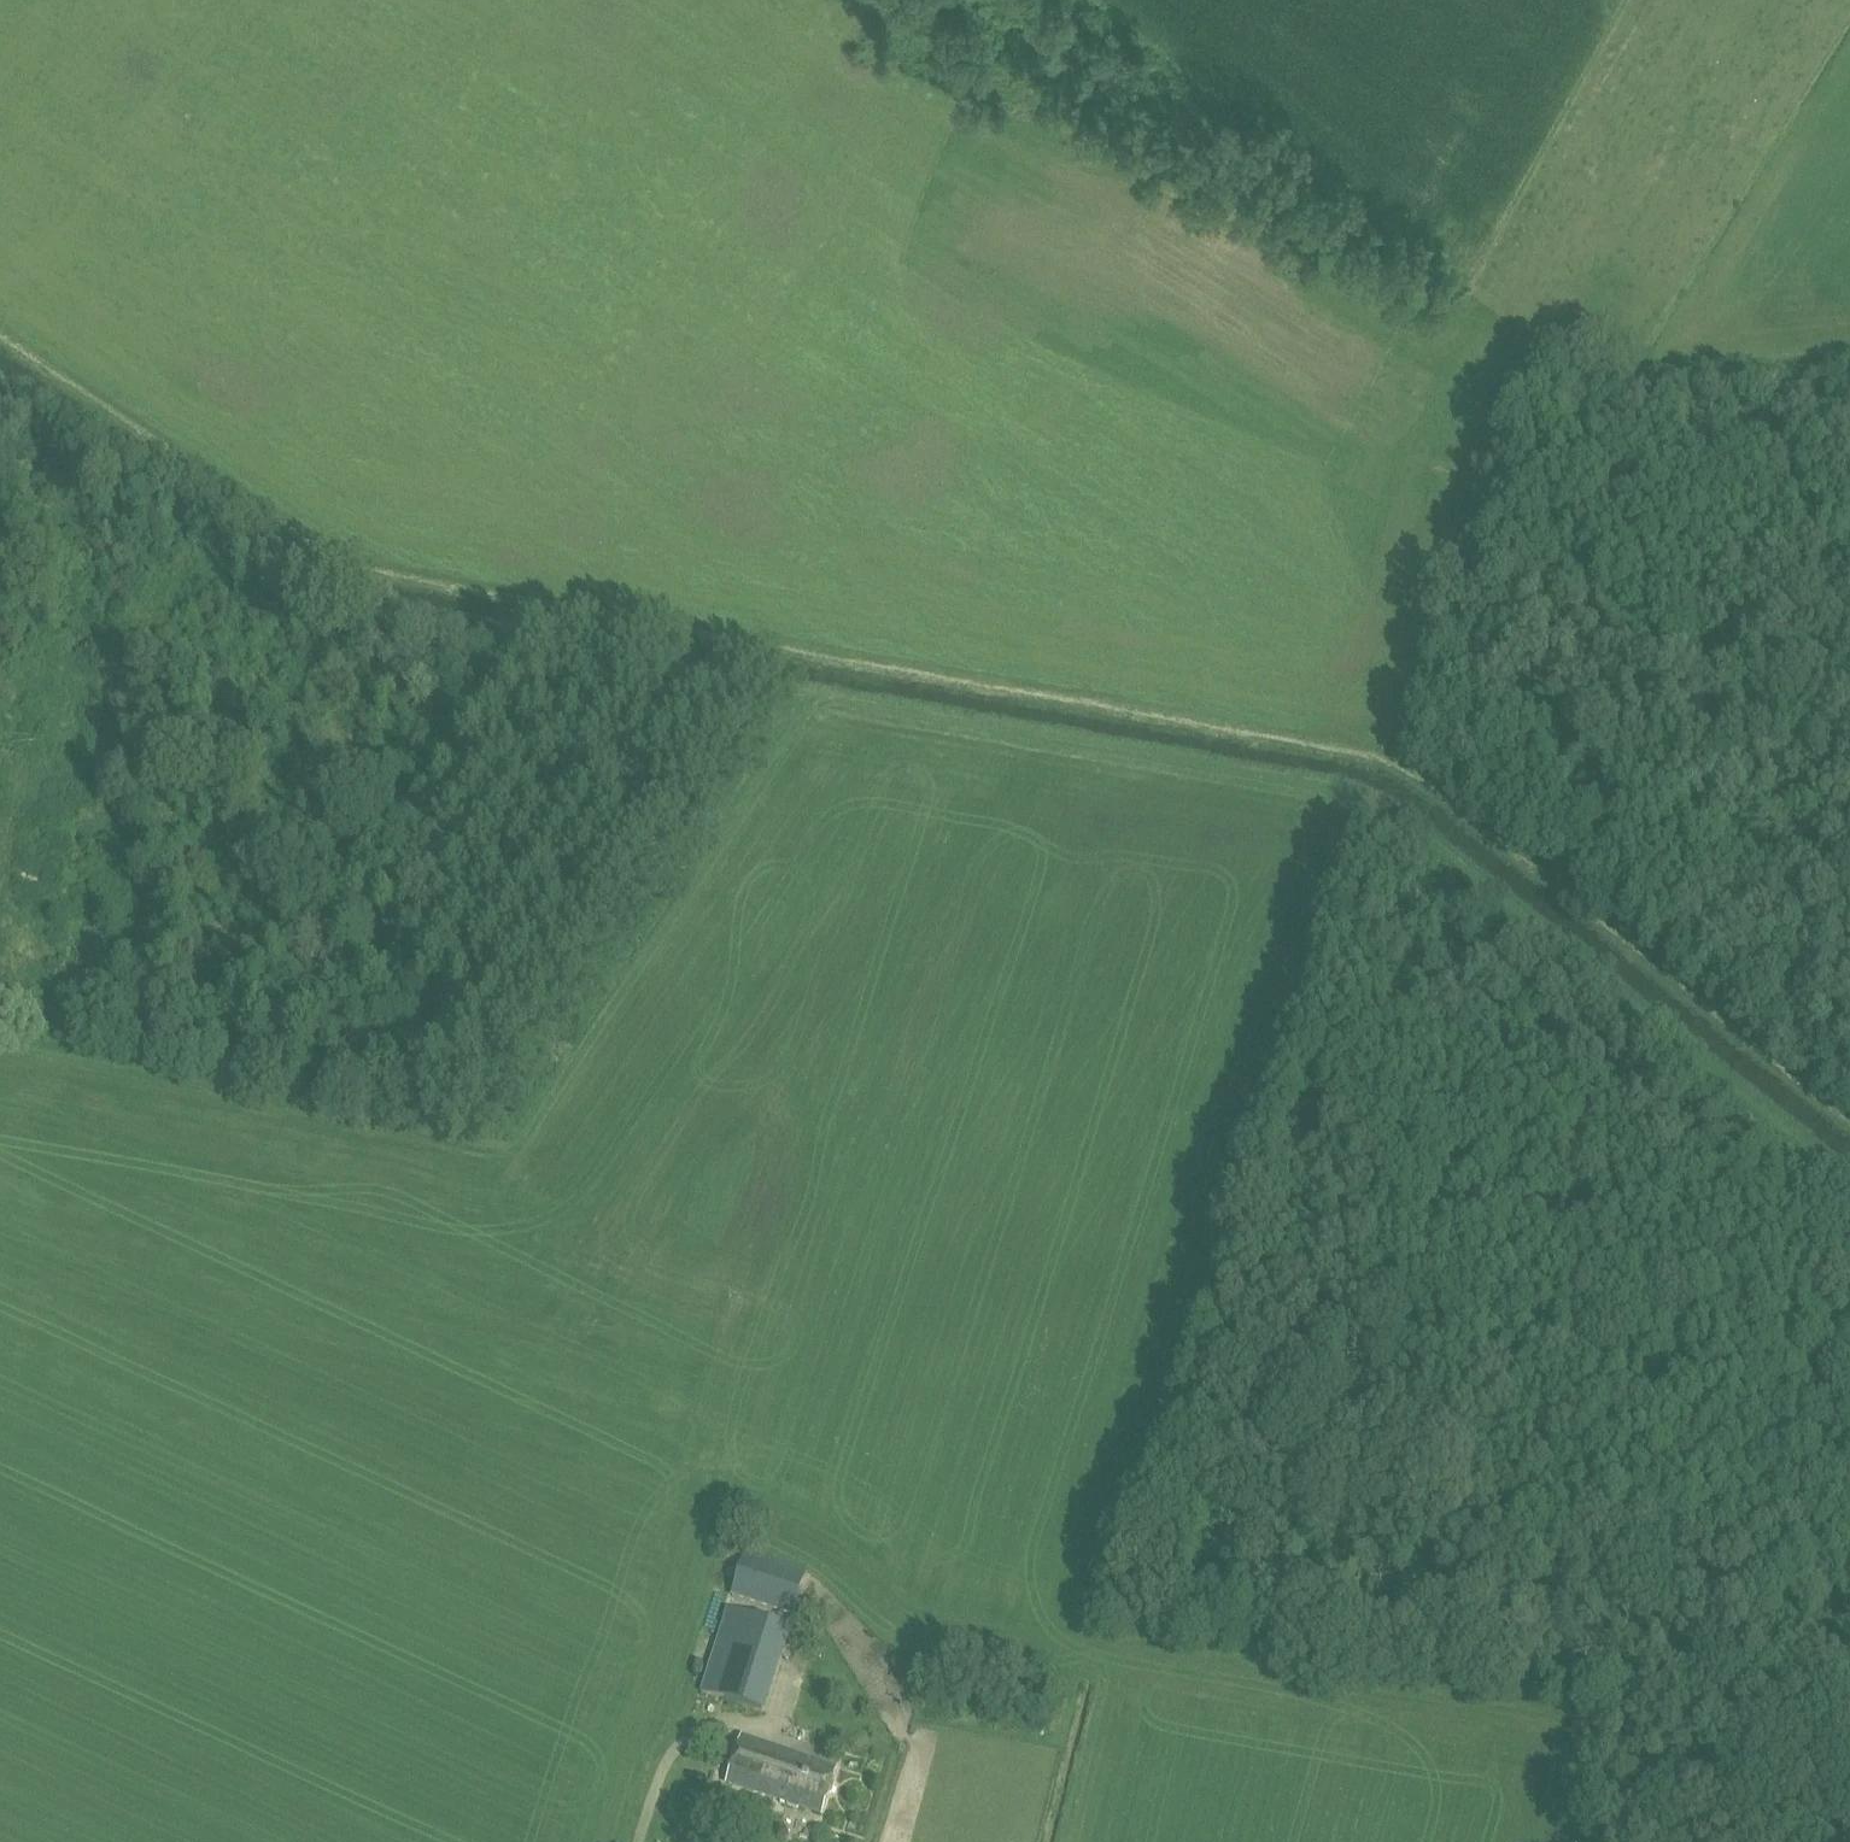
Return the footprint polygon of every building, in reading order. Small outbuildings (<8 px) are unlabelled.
[(794,1615),(795,1610),(807,1572),(744,1552),(739,1571),(731,1595),(794,1615)] [(766,1713),(791,1629),(727,1608),(701,1692),(766,1713)] [(820,1814),(836,1767),(743,1737),(728,1783),(820,1814)]
